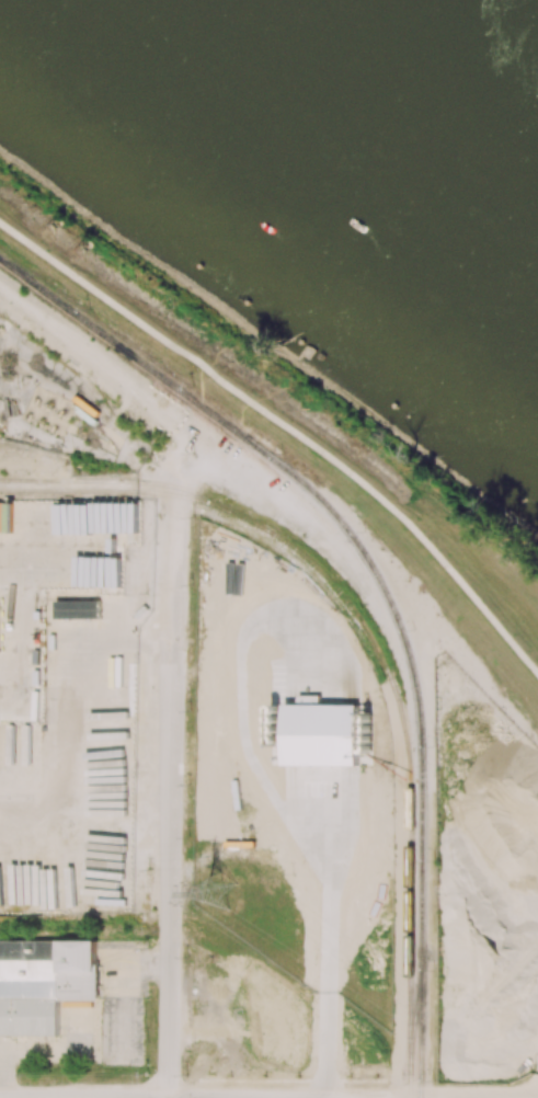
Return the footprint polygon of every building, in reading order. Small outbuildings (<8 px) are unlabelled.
[(55,619),(100,619),(100,600),(55,600),(55,619)] [(59,1036),(59,1000),(98,1000),(98,940),(0,941),(0,1036),(59,1036)]
